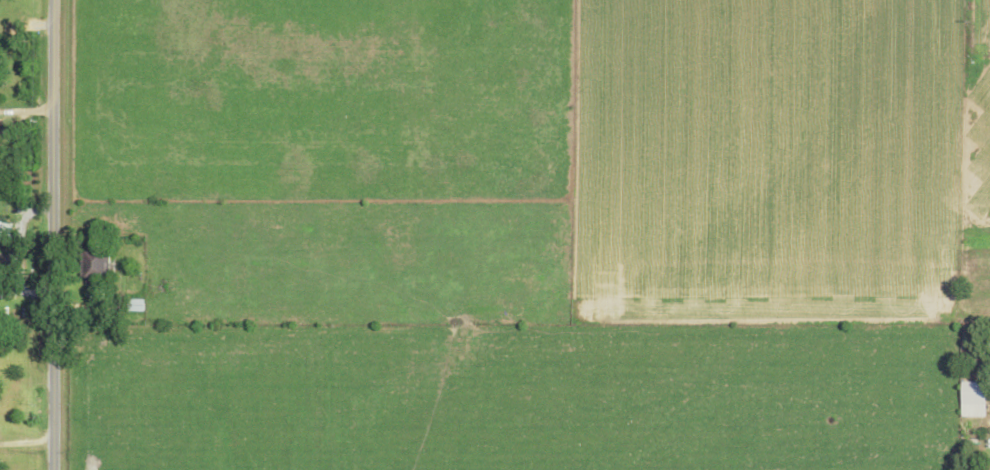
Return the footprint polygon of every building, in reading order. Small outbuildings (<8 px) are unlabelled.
[(9,222),(0,222),(0,239),(9,239),(9,222)] [(107,254),(78,256),(79,280),(108,279),(107,254)] [(141,310),(141,299),(124,299),(124,311),(141,310)] [(982,417),(983,381),(958,381),(958,416),(982,417)]
